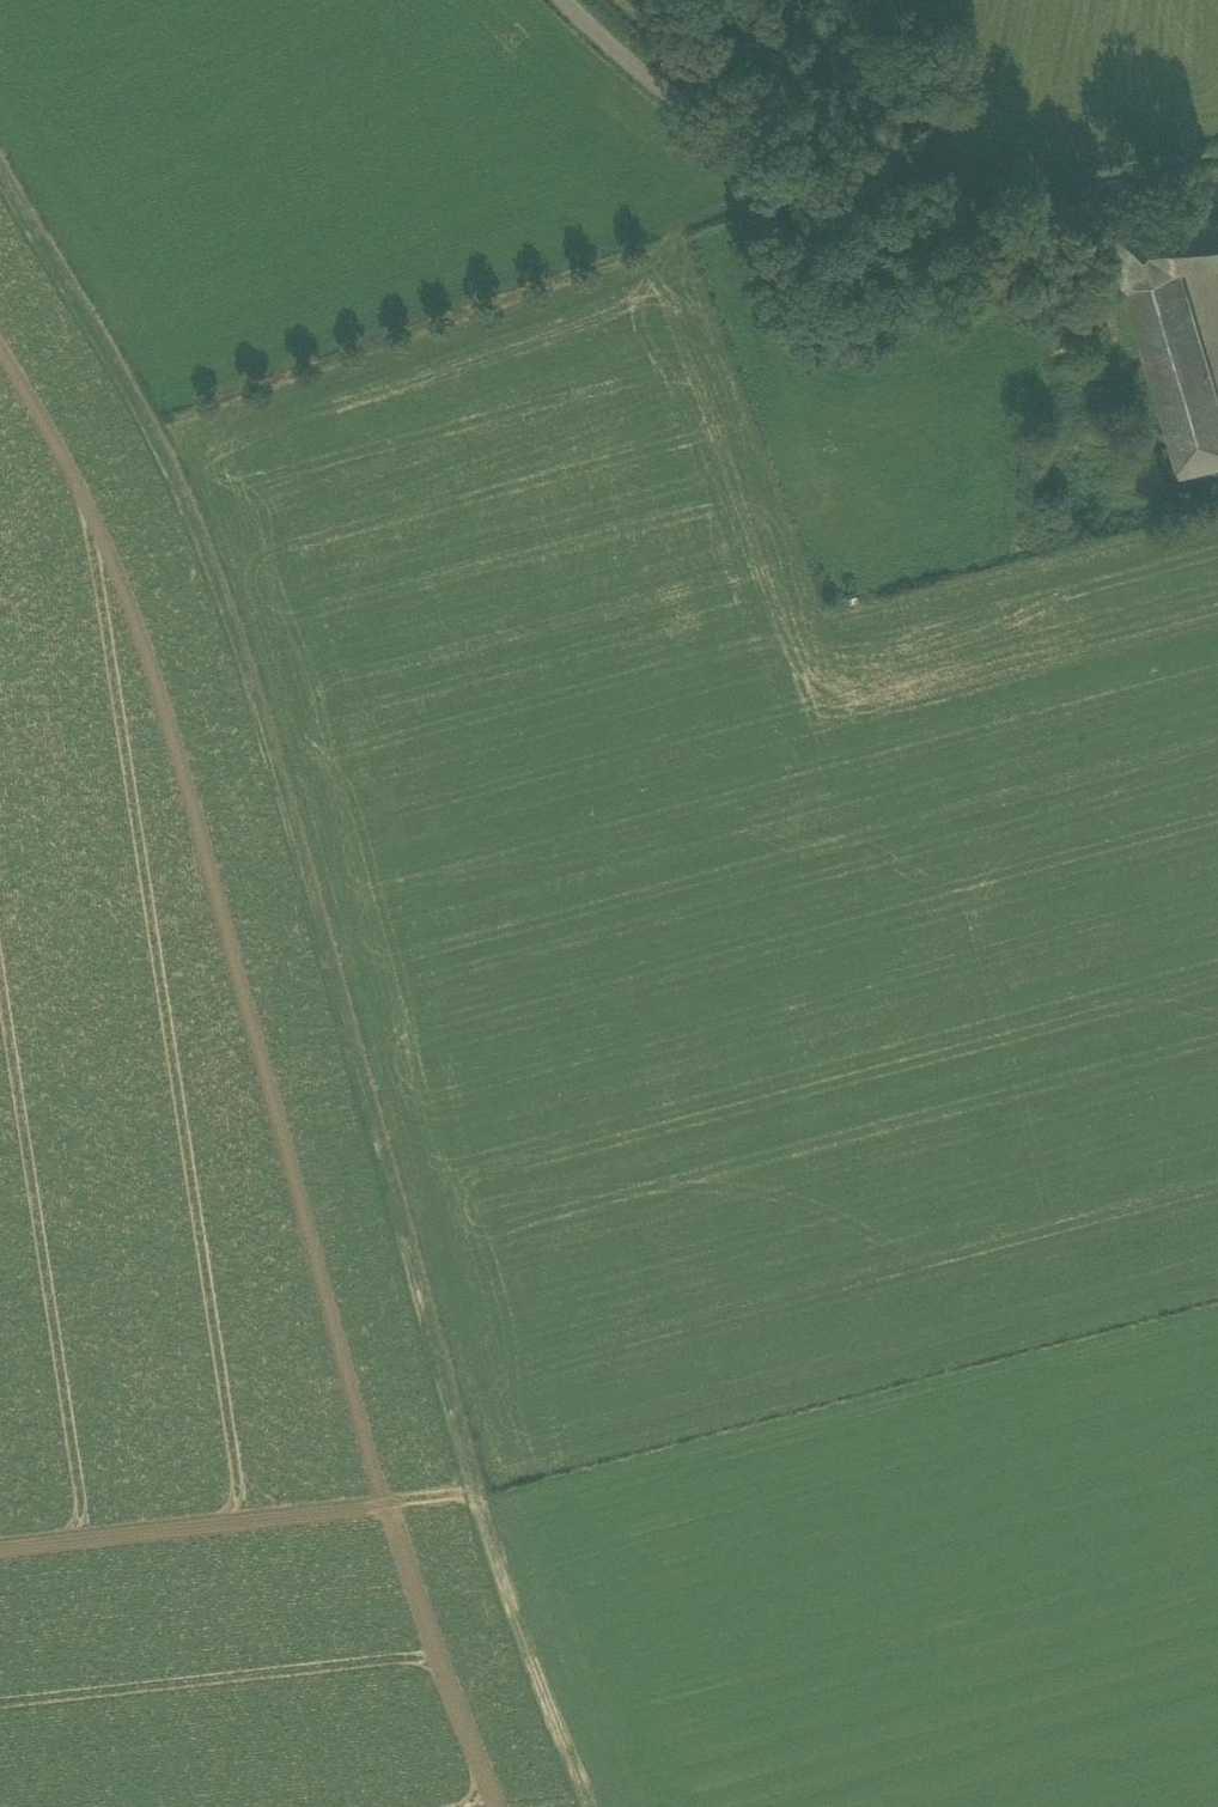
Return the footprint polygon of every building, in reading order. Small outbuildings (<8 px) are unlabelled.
[(1205,220),(1215,264),(1217,264),(1217,219),(1205,220)] [(1194,266),(1215,264),(1205,220),(1184,221),(1194,266)] [(1194,266),(1184,221),(1107,228),(1178,475),(1217,465),(1217,400),(1179,267),(1194,266)]
